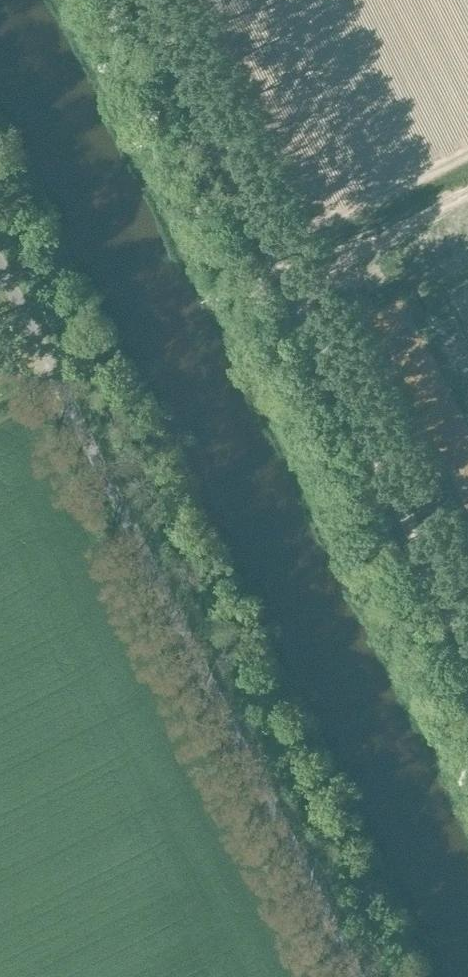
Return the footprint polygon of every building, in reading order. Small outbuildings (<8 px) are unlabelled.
[(292,885),(298,898),(310,893),(304,879),(292,885)]
